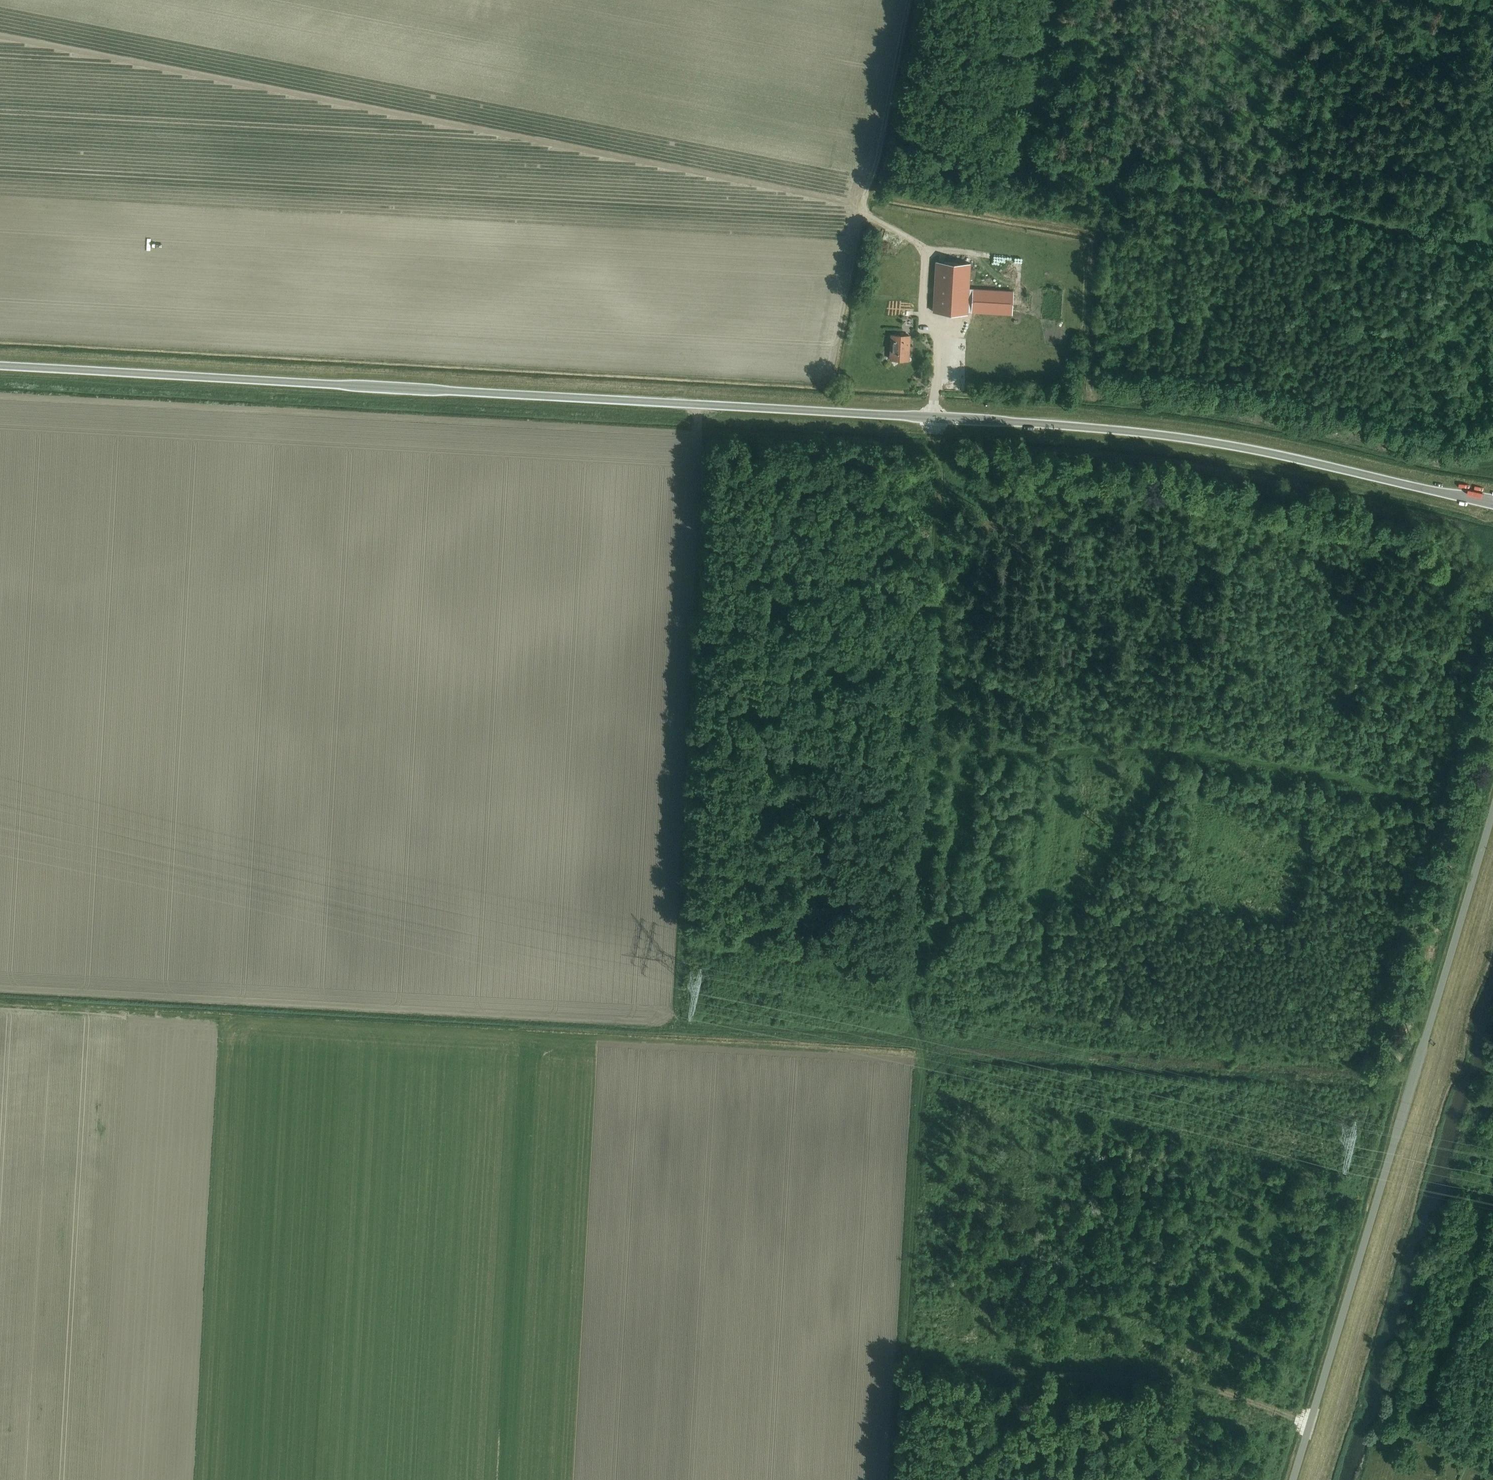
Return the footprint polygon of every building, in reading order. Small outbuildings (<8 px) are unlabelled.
[(1012,314),(1013,291),(981,289),(982,264),(936,262),(933,312),(967,314),(967,312),(1012,314)] [(908,360),(910,336),(891,335),(890,359),(908,360)]
